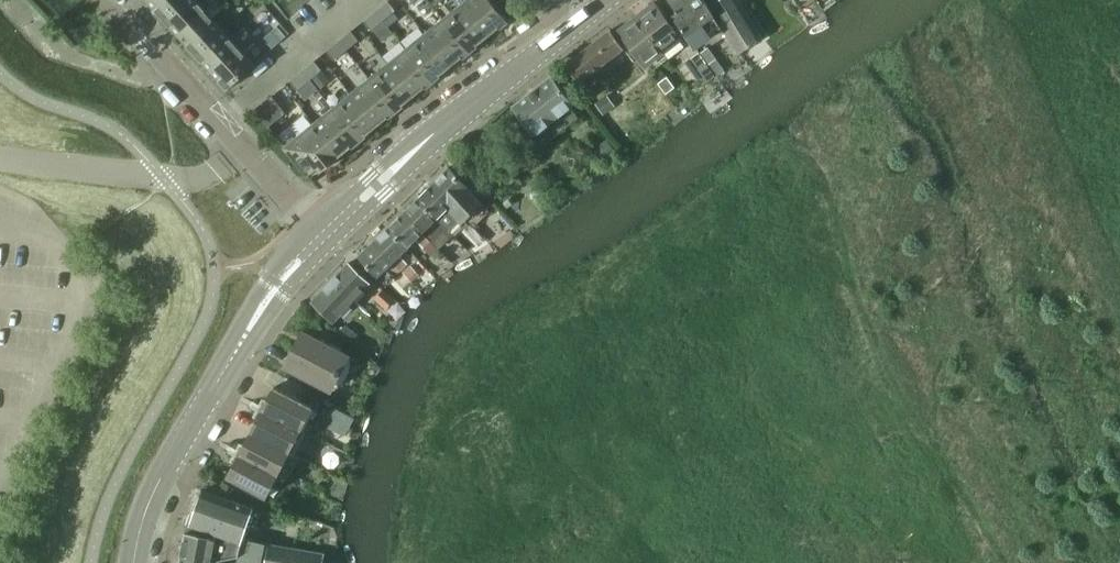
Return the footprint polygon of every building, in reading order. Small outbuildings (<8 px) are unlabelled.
[(163,18),(183,0),(147,0),(163,18)] [(179,36),(182,33),(218,0),(203,0),(199,4),(196,0),(183,0),(163,18),(179,36)] [(195,53),(222,29),(212,18),(226,6),(220,0),(218,0),(182,33),(179,36),(181,38),(195,53)] [(462,4),(488,37),(507,22),(490,0),(467,0),(462,4)] [(705,0),(670,0),(677,11),(672,14),(694,46),(709,36),(701,24),(714,15),(705,0)] [(738,52),(762,37),(739,0),(718,0),(714,2),(709,6),(738,52)] [(823,11),(838,0),(816,0),(823,11)] [(388,1),(376,11),(383,21),(395,11),(388,1)] [(654,2),(636,16),(663,52),(682,37),(654,2)] [(462,4),(443,19),(470,51),(488,37),(462,4)] [(383,21),(376,11),(364,21),(371,30),(383,21)] [(663,52),(636,16),(617,31),(644,66),(663,52)] [(443,19),(424,34),(451,67),(470,51),(443,19)] [(222,29),(195,53),(211,71),(251,34),(250,32),(249,32),(245,27),(231,40),(222,29)] [(610,58),(623,48),(610,30),(597,40),(566,64),(579,82),(610,58)] [(351,31),(339,41),(346,51),(358,40),(351,31)] [(251,34),(211,71),(227,89),(254,65),(244,53),(258,41),(251,34)] [(424,34),(406,49),(432,81),(451,67),(424,34)] [(346,51),(339,41),(326,51),(334,60),(346,51)] [(707,47),(698,54),(705,63),(707,66),(716,59),(707,47)] [(406,49),(388,64),(391,68),(414,97),(432,81),(406,49)] [(697,52),(688,59),(696,69),(705,63),(698,54),(697,52)] [(716,59),(707,66),(715,76),(716,78),(725,71),(716,59)] [(314,61),(302,71),(309,80),(321,70),(314,61)] [(388,64),(369,79),(384,97),(395,112),(414,97),(391,68),(388,64)] [(309,80),(302,71),(290,81),(297,90),(301,87),(304,90),(312,84),(309,80)] [(658,83),(666,93),(674,86),(666,76),(658,83)] [(512,106),(534,134),(572,104),(550,77),(512,106)] [(369,79),(351,94),(377,126),(395,112),(384,97),(369,79)] [(351,94),(332,109),(348,128),(359,141),(377,126),(351,94)] [(253,110),(267,128),(285,113),(271,96),(253,110)] [(332,109),(314,124),(334,148),(340,156),(359,141),(348,128),(332,109)] [(334,148),(314,124),(284,148),(307,176),(308,175),(318,168),(321,172),(340,156),(334,148)] [(448,168),(431,184),(432,184),(450,204),(447,207),(460,221),(461,222),(465,218),(480,202),(467,187),(448,168)] [(432,184),(417,198),(436,218),(450,232),(460,221),(447,207),(450,204),(432,184)] [(417,198),(402,213),(429,241),(435,247),(438,250),(452,235),(436,218),(417,198)] [(402,213),(388,227),(406,247),(414,239),(423,247),(429,241),(402,213)] [(388,227),(373,241),(384,253),(400,270),(406,263),(398,255),(406,247),(388,227)] [(384,253),(373,241),(358,256),(376,276),(385,268),(393,276),(400,270),(384,253)] [(429,254),(435,247),(429,241),(423,247),(429,254)] [(347,263),(329,282),(351,302),(369,283),(347,263)] [(410,265),(403,273),(412,282),(419,274),(410,265)] [(351,302),(329,282),(312,300),(312,301),(333,321),(351,302)] [(381,292),(375,298),(387,309),(392,302),(381,292)] [(345,325),(338,334),(351,344),(358,335),(345,325)] [(349,357),(312,338),(301,333),(284,366),(332,391),(337,388),(343,383),(344,382),(348,374),(349,370),(350,362),(349,357)] [(273,387),(262,409),(300,429),(312,406),(273,387)] [(313,404),(318,395),(306,389),(302,398),(313,404)] [(334,408),(325,427),(337,433),(346,414),(334,408)] [(262,409),(251,432),(288,452),(300,429),(262,409)] [(251,432),(239,454),(277,474),(288,452),(251,432)] [(277,474),(239,454),(227,477),(266,497),(277,474)] [(202,491),(190,525),(216,533),(242,541),(248,525),(248,523),(251,515),(254,507),(252,506),(202,491)] [(180,558),(211,562),(212,562),(213,556),(214,547),(240,551),(242,541),(216,533),(215,539),(184,534),(180,558)] [(239,562),(262,562),(267,540),(245,535),(239,562)] [(277,547),(268,545),(265,562),(320,562),(321,554),(277,547)]
